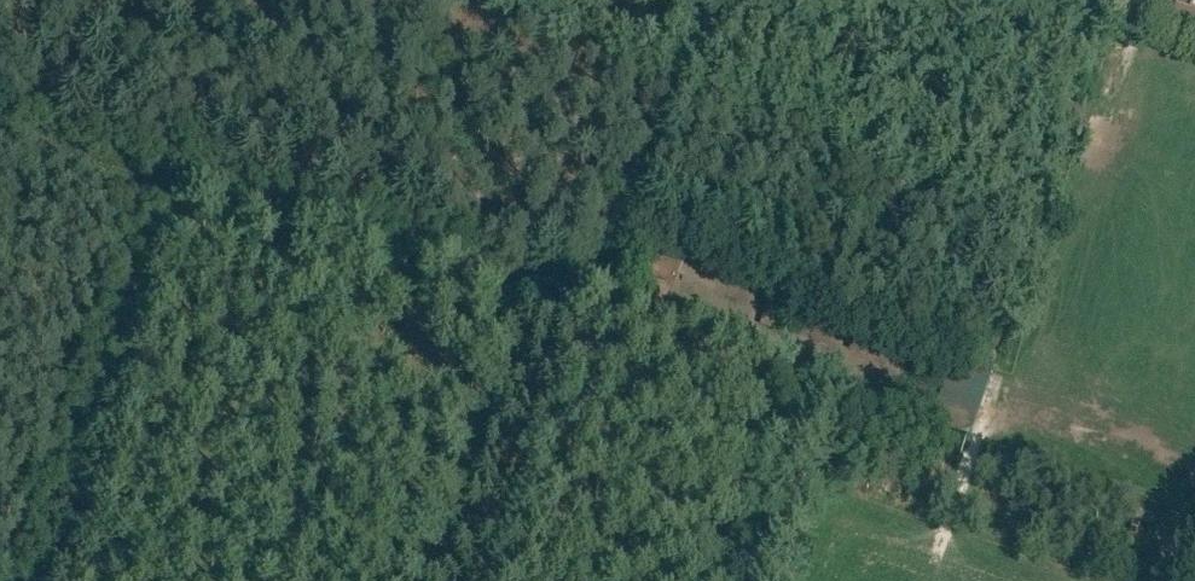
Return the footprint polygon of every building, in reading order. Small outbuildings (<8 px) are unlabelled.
[(1171,19),(1193,23),(1194,13),(1194,9),(1174,5),(1171,19)]
